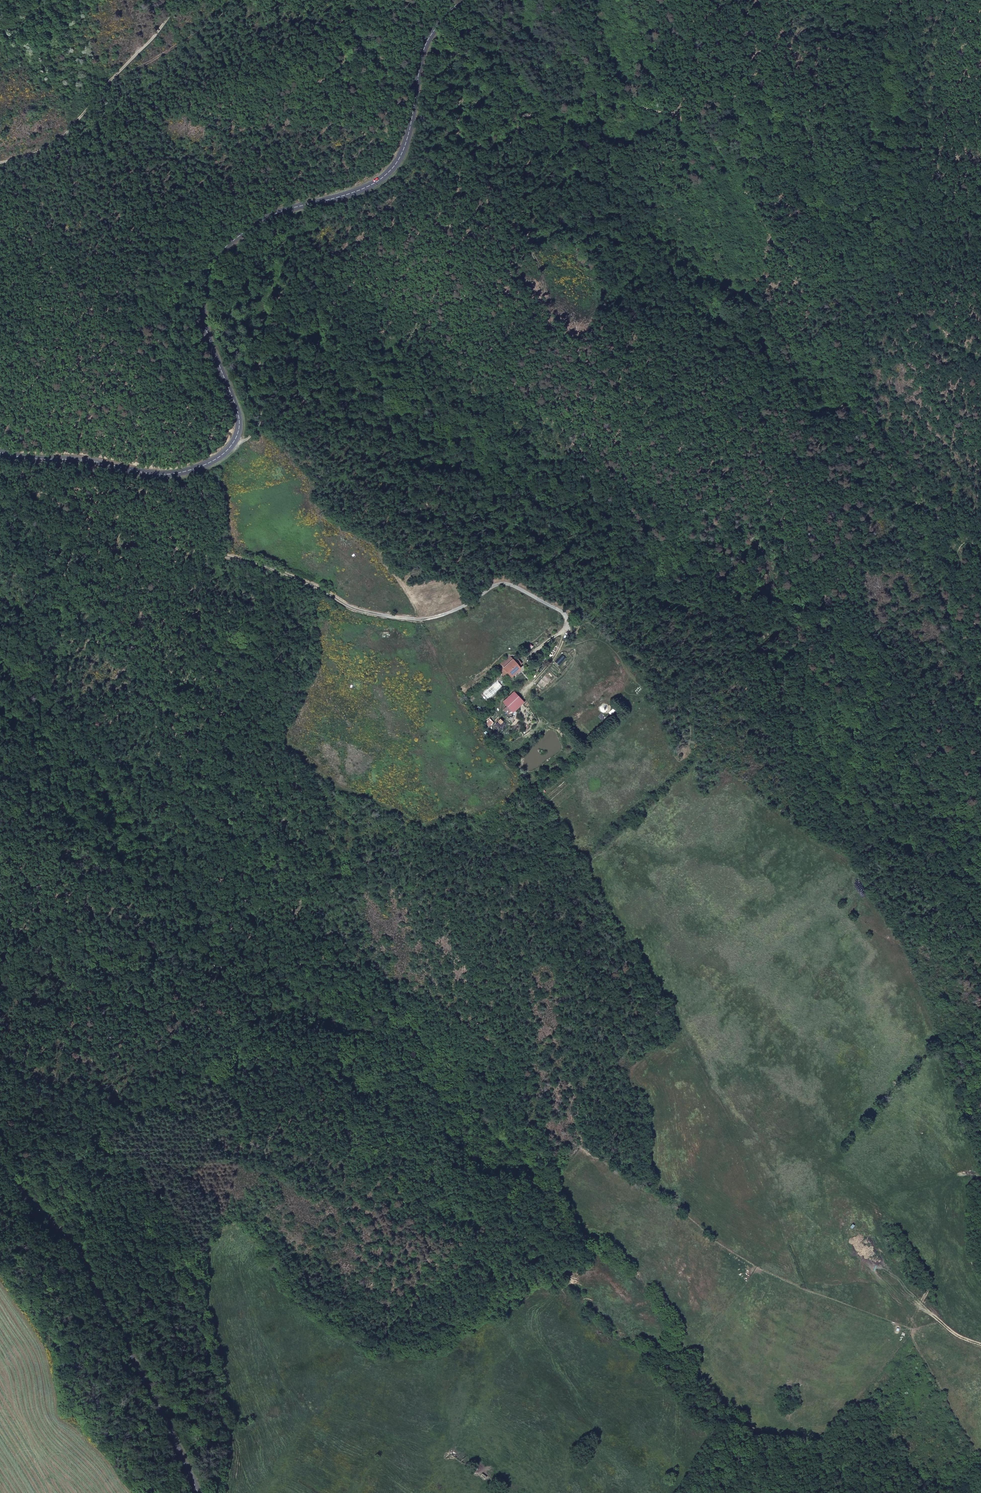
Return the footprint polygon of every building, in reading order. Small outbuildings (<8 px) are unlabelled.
[(513,660),(504,668),(512,677),(521,669),(513,660)] [(519,696),(508,706),(513,712),(524,702),(519,696)]
